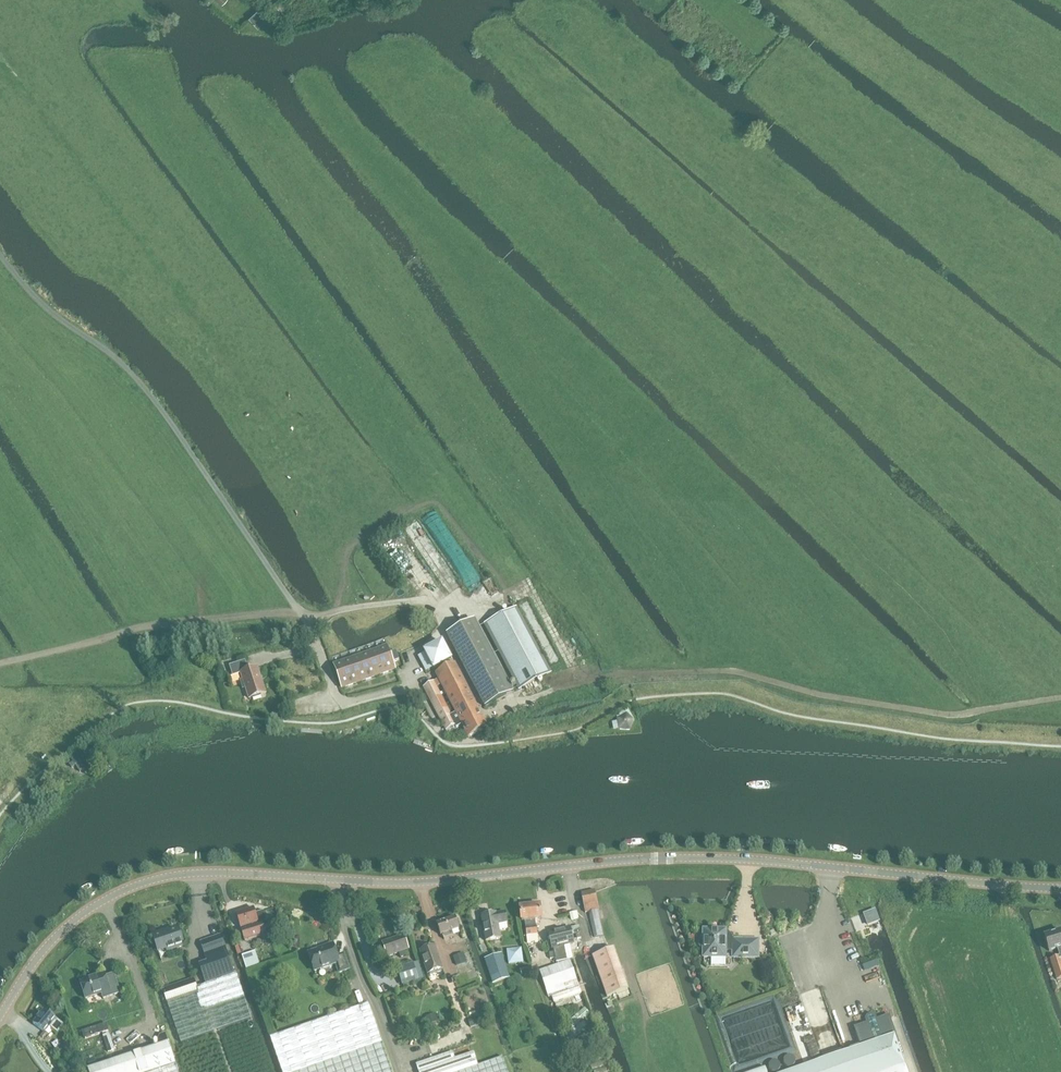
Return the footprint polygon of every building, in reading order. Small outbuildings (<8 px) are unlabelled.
[(249,17),(257,28),(267,18),(258,8),(249,17)] [(485,625),(519,689),(552,672),(517,608),(485,625)] [(507,696),(469,623),(448,635),(486,707),(507,696)] [(426,652),(435,669),(452,660),(443,643),(426,652)] [(387,647),(378,650),(386,672),(395,669),(393,663),(399,660),(396,651),(389,653),(387,647)] [(386,672),(378,650),(369,653),(377,676),(386,672)] [(377,676),(369,653),(360,656),(368,679),(377,676)] [(368,679),(360,656),(351,659),(360,682),(368,679)] [(360,682),(351,659),(343,663),(351,685),(360,682)] [(261,695),(266,693),(258,668),(249,670),(246,661),(230,666),(233,676),(241,674),(243,680),(241,681),(243,689),(246,688),(250,699),(253,698),(253,699),(262,696),(261,695)] [(351,685),(343,663),(334,666),(342,688),(351,685)] [(436,674),(456,713),(451,715),(434,682),(424,687),(447,730),(457,725),(458,727),(463,724),(469,737),(488,727),(456,664),(436,674)] [(634,720),(628,709),(617,715),(620,729),(630,730),(634,720)] [(71,758),(80,772),(91,765),(82,751),(71,758)] [(43,782),(35,788),(41,797),(50,790),(43,782)] [(585,913),(588,912),(598,910),(599,910),(595,891),(581,894),(585,913)] [(527,937),(536,936),(537,936),(536,927),(535,928),(535,921),(542,920),(540,905),(520,907),(522,922),(525,922),(527,937)] [(255,915),(253,909),(236,914),(245,941),(265,935),(261,923),(267,921),(264,912),(255,915)] [(598,910),(588,912),(594,938),(603,937),(598,910)] [(868,925),(878,922),(874,911),(864,915),(868,925)] [(507,924),(505,913),(496,914),(481,916),(486,942),(501,940),(499,925),(507,924)] [(454,937),(452,932),(459,930),(455,918),(437,924),(441,936),(442,936),(444,940),(454,937)] [(574,945),(571,934),(570,928),(548,933),(552,950),(553,949),(556,962),(567,960),(564,947),(574,945)] [(719,931),(719,929),(710,929),(710,931),(703,931),(703,940),(699,940),(699,948),(703,948),(703,958),(725,958),(725,950),(733,950),(733,958),(758,958),(758,940),(733,940),(733,942),(726,934),(726,931),(719,931)] [(185,947),(178,930),(163,935),(162,932),(152,936),(159,954),(166,951),(167,953),(185,947)] [(1044,937),(1049,952),(1057,950),(1059,956),(1060,959),(1060,932),(1044,937)] [(234,974),(221,935),(200,942),(207,963),(199,966),(206,984),(197,987),(194,978),(162,989),(167,1003),(181,1043),(252,1020),(236,974),(234,974)] [(388,958),(409,950),(404,936),(383,943),(388,958)] [(337,957),(333,944),(322,948),(322,949),(308,954),(314,973),(335,966),(338,975),(350,971),(344,954),(337,957)] [(428,975),(443,970),(434,946),(420,951),(428,975)] [(628,990),(614,948),(592,956),(606,997),(628,990)] [(247,971),(259,967),(255,952),(242,956),(247,971)] [(459,975),(472,970),(466,953),(453,957),(459,975)] [(493,984),(510,978),(501,953),(485,959),(493,984)] [(1060,959),(1059,956),(1049,959),(1056,980),(1060,978),(1060,960),(1060,959)] [(548,998),(550,997),(552,1004),(580,994),(578,987),(569,960),(539,971),(548,998)] [(405,984),(421,979),(416,963),(400,968),(405,984)] [(105,974),(80,983),(86,999),(102,994),(103,1000),(121,994),(118,986),(110,988),(105,974)] [(270,1038),(282,1071),(392,1071),(368,1004),(270,1038)] [(46,1033),(46,1032),(51,1026),(57,1031),(61,1025),(56,1021),(56,1020),(44,1010),(34,1024),(46,1033)] [(427,1025),(438,1021),(436,1014),(425,1017),(427,1025)] [(470,1028),(480,1025),(477,1017),(468,1020),(470,1028)] [(789,1071),(907,1071),(888,1017),(875,1022),(874,1018),(872,1017),(867,1018),(866,1020),(868,1024),(855,1029),(861,1047),(789,1071)] [(66,1043),(56,1050),(63,1060),(72,1053),(66,1043)] [(168,1043),(87,1070),(88,1071),(178,1071),(168,1043)] [(502,1058),(478,1067),(473,1053),(455,1059),(452,1053),(416,1065),(418,1071),(507,1071),(502,1058)]
